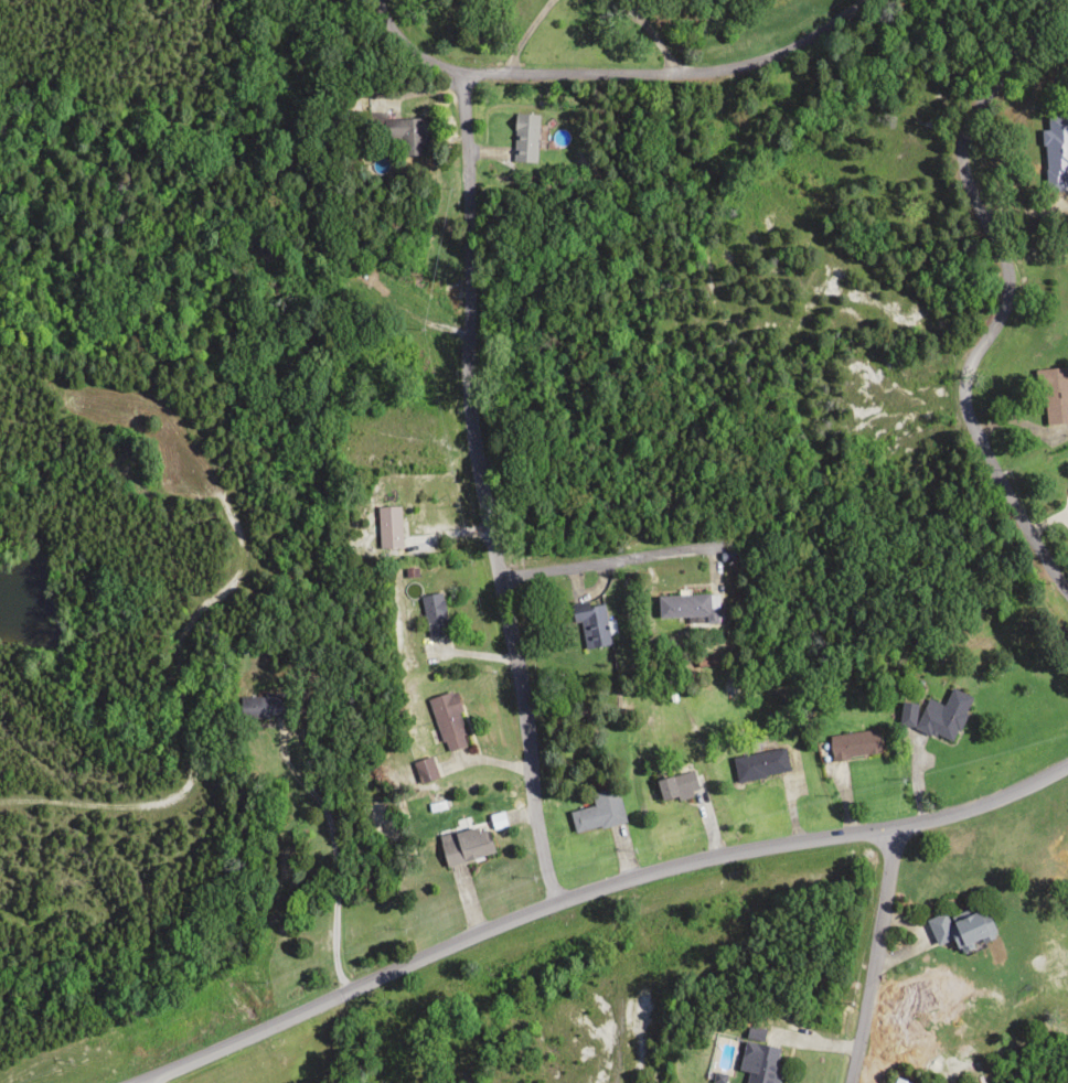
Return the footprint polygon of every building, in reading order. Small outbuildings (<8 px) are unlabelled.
[(536,114),(512,113),(512,162),(536,162),(536,114)] [(1045,115),(1046,129),(1041,129),(1042,188),(1067,187),(1067,115),(1045,115)] [(399,155),(426,155),(426,117),(382,117),(382,143),(399,143),(399,155)] [(1067,421),(1067,367),(1037,368),(1040,422),(1067,421)] [(376,506),(376,548),(399,548),(399,506),(376,506)] [(446,633),(440,592),(420,595),(426,636),(446,633)] [(656,595),(656,617),(704,616),(705,623),(716,623),(715,594),(656,595)] [(609,644),(603,605),(569,610),(571,628),(579,627),(583,648),(609,644)] [(913,727),(952,742),(969,695),(948,687),(942,704),(924,697),(913,727)] [(446,751),(469,741),(447,690),(425,700),(446,751)] [(281,694),(238,694),(238,717),(281,717),(281,694)] [(916,704),(901,700),(895,721),(909,726),(916,704)] [(829,759),(878,752),(875,728),(826,735),(829,759)] [(730,757),(735,781),(788,770),(783,746),(730,757)] [(697,794),(693,771),(654,778),(658,800),(697,794)] [(616,787),(590,793),(592,806),(568,810),(573,832),(623,822),(616,787)] [(436,834),(443,864),(490,854),(484,824),(436,834)] [(992,932),(982,906),(946,919),(943,911),(923,918),(933,945),(950,939),(953,947),(992,932)] [(761,1044),(763,1029),(746,1025),(739,1057),(748,1058),(744,1082),(775,1082),(781,1048),(761,1044)]
